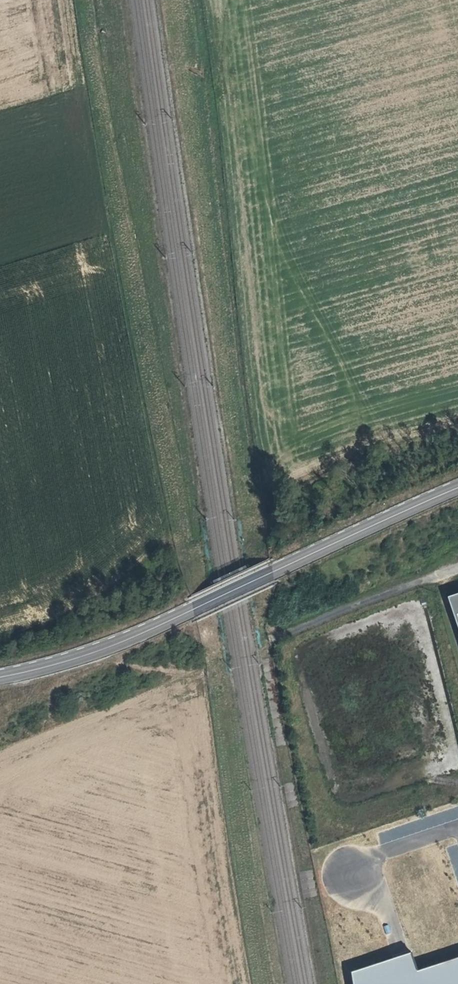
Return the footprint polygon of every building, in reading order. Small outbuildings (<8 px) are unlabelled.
[(447,599),(457,631),(457,595),(447,599)]
